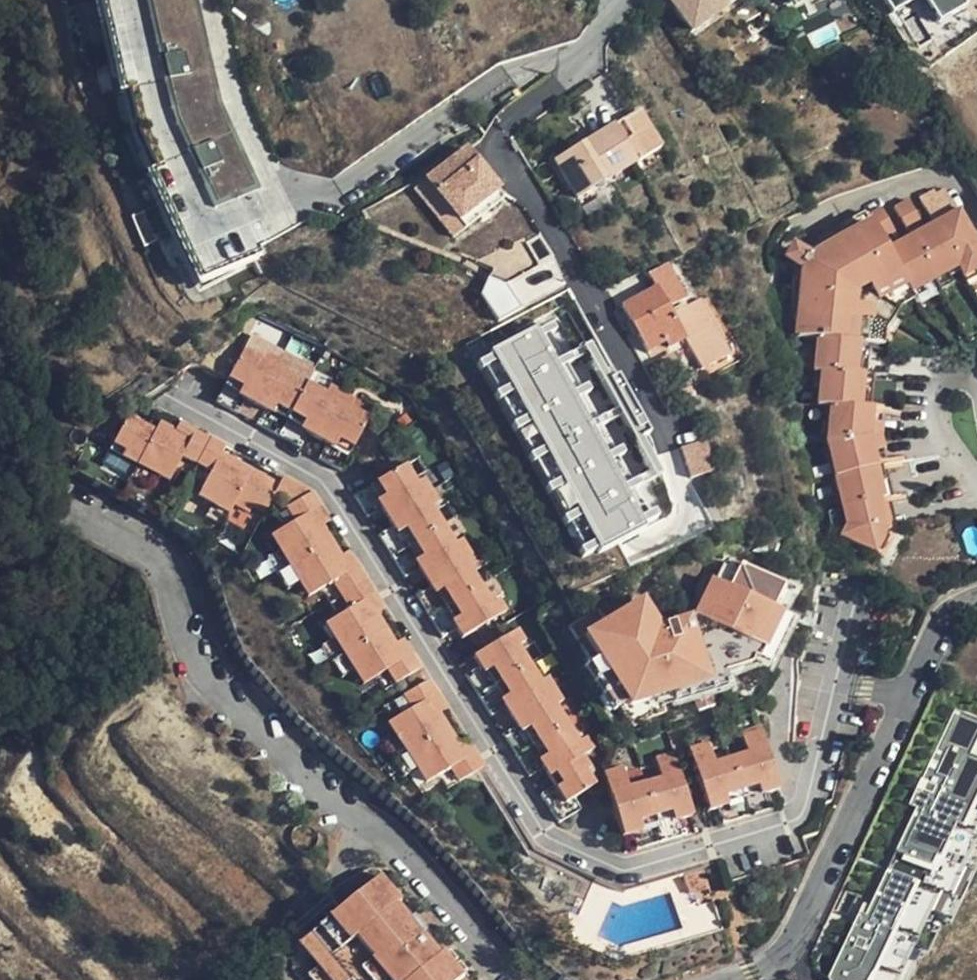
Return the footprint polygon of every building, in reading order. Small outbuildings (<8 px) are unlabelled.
[(213,210),(259,189),(221,102),(198,0),(144,0),(169,113),(213,210)] [(719,0),(671,0),(690,31),(724,8),(719,0)] [(575,197),(604,180),(659,147),(638,111),(591,140),(554,163),(575,197)] [(425,182),(456,222),(495,192),(464,151),(425,182)] [(924,203),(936,229),(960,217),(947,191),(924,203)] [(495,192),(456,222),(465,234),(504,204),(495,192)] [(918,229),(906,203),(897,208),(910,233),(918,229)] [(874,226),(881,241),(895,234),(883,208),(869,215),(874,226)] [(874,226),(869,215),(867,210),(844,221),(852,237),(874,226)] [(936,229),(888,253),(881,241),(874,226),(852,237),(812,256),(808,253),(800,262),(804,264),(795,305),(799,306),(794,327),(810,331),(803,361),(811,362),(804,395),(814,397),(807,433),(819,507),(805,509),(807,520),(815,524),(812,531),(854,553),(866,528),(872,527),(870,512),(862,513),(860,499),(867,498),(862,467),(856,434),(862,407),(849,404),(856,372),(845,369),(852,340),(862,342),(873,345),(877,325),(882,326),(900,308),(896,301),(909,295),(934,282),(949,275),(957,271),(962,281),(976,274),(976,243),(964,215),(960,217),(936,229)] [(682,295),(662,264),(644,275),(652,288),(619,308),(646,352),(663,341),(666,347),(683,336),(694,354),(722,336),(699,299),(672,315),(666,306),(682,295)] [(954,285),(949,275),(934,282),(939,293),(954,285)] [(520,308),(506,276),(483,286),(497,318),(520,308)] [(709,292),(699,299),(722,336),(732,352),(703,369),(709,378),(748,354),(709,292)] [(896,301),(900,308),(912,302),(909,295),(896,301)] [(476,360),(584,558),(668,514),(654,488),(664,480),(642,440),(649,436),(618,376),(611,380),(589,345),(578,352),(561,316),(476,360)] [(877,325),(873,345),(879,345),(882,326),(877,325)] [(722,336),(694,354),(703,369),(732,352),(722,336)] [(248,339),(227,380),(243,390),(251,394),(263,400),(309,426),(322,433),(331,437),(325,449),(347,462),(376,407),(356,396),(360,388),(346,380),(334,374),(330,383),(308,371),(283,357),(287,350),(277,345),(267,340),(263,347),(248,339)] [(845,369),(856,372),(862,342),(852,340),(845,369)] [(849,404),(862,407),(869,375),(856,372),(849,404)] [(243,390),(227,380),(220,393),(237,403),(243,390)] [(303,439),(309,426),(263,400),(256,414),(279,426),(303,439)] [(197,487),(224,502),(234,496),(262,475),(249,469),(252,464),(239,458),(244,449),(210,431),(183,417),(178,425),(159,415),(152,428),(140,421),(142,415),(129,407),(111,441),(138,456),(169,472),(182,449),(196,457),(209,464),(197,487)] [(862,407),(856,434),(869,435),(874,410),(862,407)] [(862,467),(874,465),(869,435),(856,434),(862,467)] [(714,471),(706,441),(682,447),(690,477),(714,471)] [(473,545),(467,533),(460,537),(449,519),(439,502),(446,498),(439,484),(432,473),(424,477),(413,457),(358,488),(371,509),(383,502),(388,512),(393,522),(382,528),(394,550),(407,573),(419,566),(424,575),(430,585),(419,591),(431,610),(443,631),(455,625),(460,635),(510,608),(504,597),(497,600),(485,579),(474,562),(481,558),(473,545)] [(867,498),(876,497),(879,497),(874,465),(862,467),(867,498)] [(262,475),(234,496),(249,504),(252,497),(272,507),(274,504),(286,510),(293,524),(270,537),(291,572),(310,602),(333,588),(341,602),(350,616),(326,629),(346,660),(364,691),(388,677),(396,690),(426,672),(417,658),(402,666),(393,653),(396,651),(387,637),(378,621),(375,623),(366,608),(381,600),(372,585),(362,569),(347,578),(338,564),(342,562),(333,548),(323,533),(321,535),(313,521),(329,512),(315,489),(288,474),(284,482),(268,474),(266,478),(262,475)] [(234,496),(224,502),(229,504),(234,496)] [(870,512),(872,527),(881,526),(876,497),(867,498),(870,512)] [(862,513),(870,512),(867,498),(860,499),(862,513)] [(336,525),(329,512),(313,521),(321,535),(323,533),(336,525)] [(354,555),(342,562),(338,564),(347,578),(362,569),(354,555)] [(767,596),(757,580),(714,562),(703,586),(699,584),(683,623),(650,635),(632,612),(576,653),(592,675),(624,719),(692,690),(690,686),(707,679),(729,668),(733,659),(739,661),(760,611),(767,596)] [(771,586),(757,580),(767,596),(771,586)] [(390,614),(381,600),(366,608),(375,623),(378,621),(390,614)] [(783,622),(760,611),(739,661),(763,670),(783,622)] [(605,784),(603,777),(593,782),(585,768),(595,762),(588,750),(582,754),(569,733),(558,715),(565,711),(558,697),(553,688),(545,692),(534,673),(520,651),(528,646),(521,636),(474,662),(480,673),(471,678),(484,700),(495,720),(505,715),(510,724),(515,733),(506,737),(519,761),(533,782),(542,777),(547,788),(552,796),(543,801),(560,829),(578,819),(574,811),(605,784)] [(402,666),(417,658),(409,644),(396,651),(393,653),(402,666)] [(624,719),(592,675),(580,684),(609,724),(615,720),(631,742),(639,736),(651,732),(646,721),(712,692),(707,679),(690,686),(692,690),(624,719)] [(447,733),(438,718),(434,720),(426,706),(441,697),(432,683),(403,700),(412,716),(388,730),(405,757),(426,792),(450,778),(457,790),(488,773),(477,755),(461,763),(453,750),(456,748),(447,733)] [(434,720),(438,718),(450,712),(441,697),(426,706),(434,720)] [(905,809),(912,812),(893,855),(930,871),(934,860),(938,862),(953,827),(959,831),(976,791),(976,779),(976,776),(976,760),(965,755),(976,729),(976,720),(949,708),(905,809)] [(781,792),(746,718),(729,726),(735,740),(720,748),(702,757),(695,743),(677,752),(713,826),(724,821),(729,832),(756,819),(775,809),(769,799),(781,792)] [(965,755),(976,760),(976,729),(965,755)] [(469,741),(456,748),(453,750),(461,763),(477,755),(469,741)] [(621,771),(603,777),(605,784),(628,856),(643,851),(647,863),(689,850),(685,839),(701,834),(675,755),(656,761),(661,776),(626,787),(621,771)] [(857,920),(864,923),(885,874),(915,887),(873,979),(901,979),(938,897),(948,901),(973,843),(967,841),(976,818),(976,791),(959,831),(953,827),(938,862),(934,860),(930,871),(893,855),(912,812),(905,809),(857,920)] [(350,902),(391,870),(384,859),(360,868),(339,887),(350,902)] [(711,888),(706,868),(685,874),(690,894),(711,888)] [(391,870),(350,902),(305,937),(322,960),(337,979),(349,979),(353,977),(356,979),(460,979),(469,973),(452,950),(447,953),(406,898),(411,895),(391,870)] [(885,874),(864,923),(857,920),(831,979),(873,979),(915,887),(885,874)] [(322,960),(310,968),(318,979),(337,979),(322,960)]
